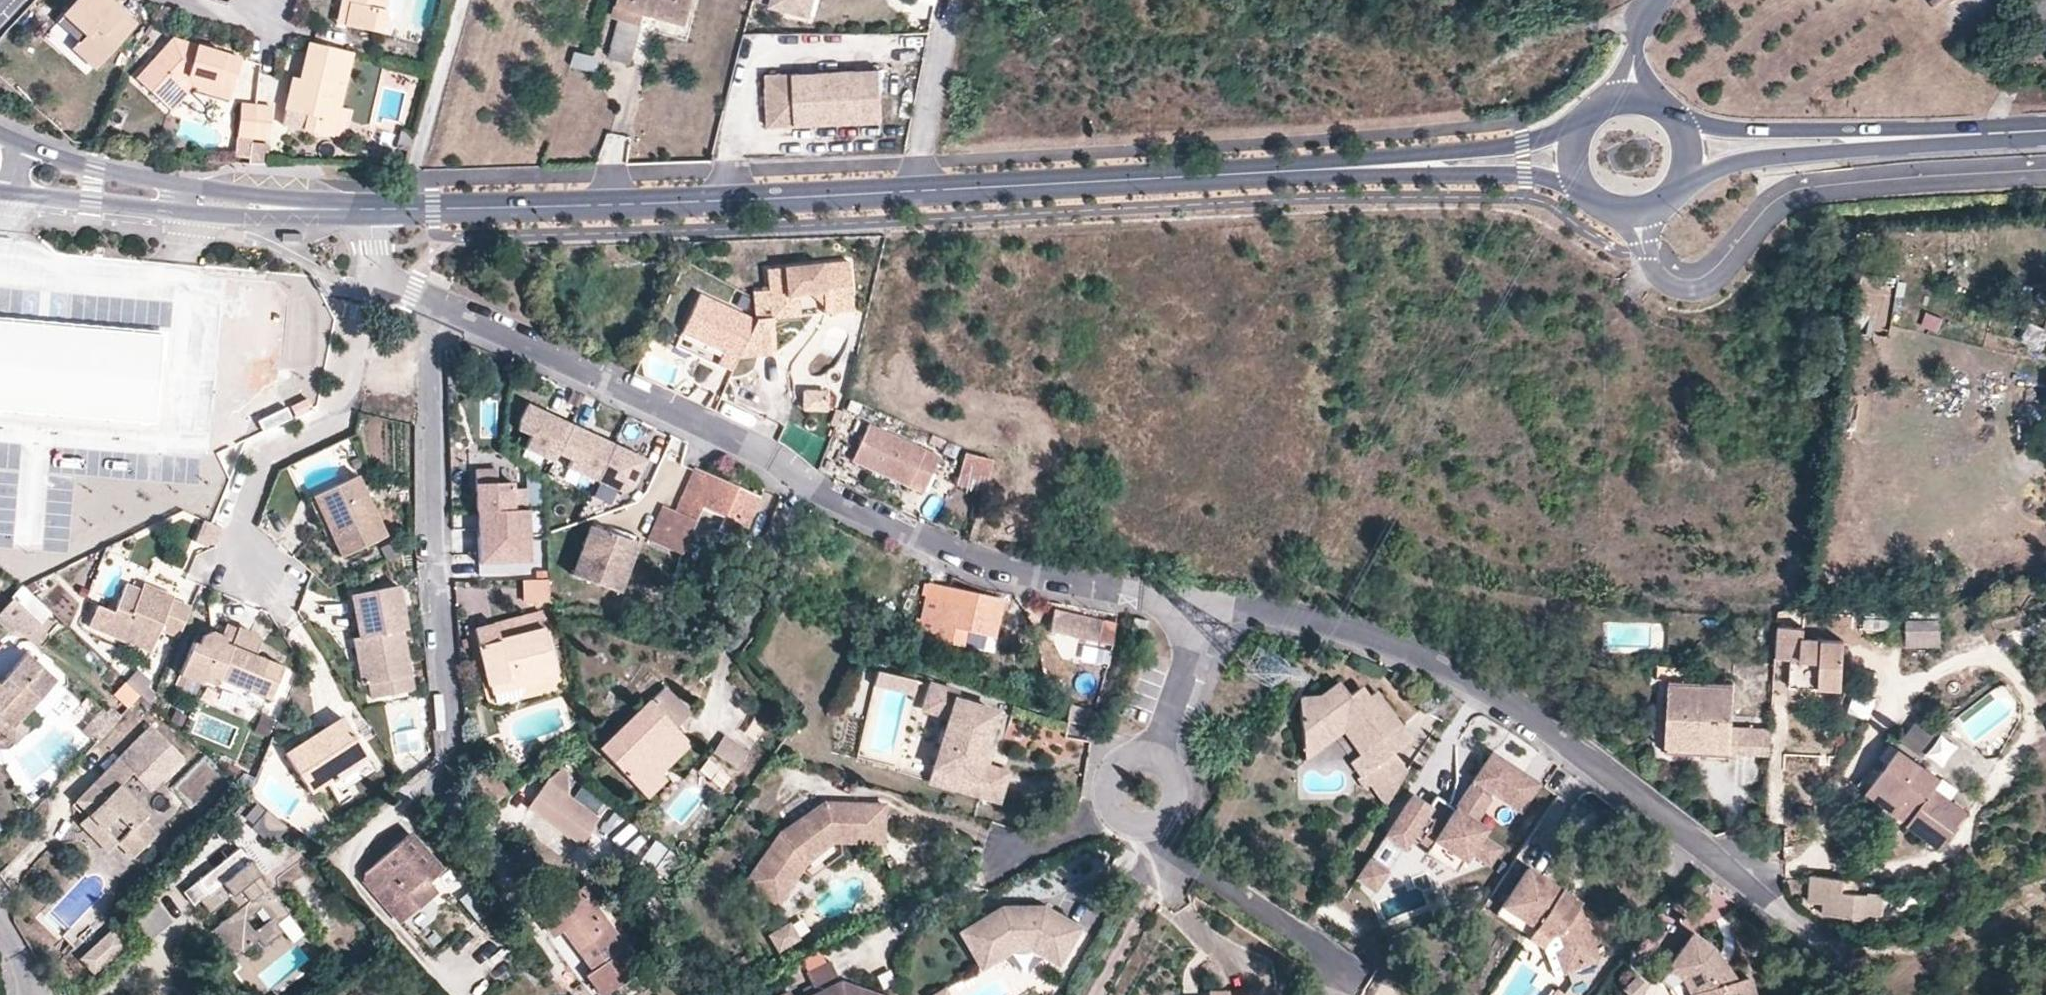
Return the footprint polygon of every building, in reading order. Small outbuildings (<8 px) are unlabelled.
[(103,0),(83,0),(68,16),(90,36),(77,49),(96,67),(133,27),(121,16),(116,22),(108,15),(113,9),(103,0)] [(338,23),(347,24),(352,0),(343,0),(338,23)] [(347,24),(382,32),(390,0),(352,0),(347,24)] [(693,0),(619,0),(614,17),(621,19),(612,49),(633,55),(645,12),(686,24),(693,0)] [(771,5),(807,14),(811,0),(773,0),(771,5)] [(807,14),(813,16),(817,0),(811,0),(807,14)] [(1930,2),(1937,12),(1954,0),(1932,0),(1930,2)] [(121,16),(113,9),(108,15),(116,22),(121,16)] [(175,42),(167,50),(196,59),(199,48),(175,42)] [(353,55),(310,45),(302,81),(295,113),(309,117),(306,133),(321,136),(328,105),(340,108),(353,55)] [(243,61),(199,48),(196,59),(167,50),(139,81),(165,105),(189,78),(235,91),(243,61)] [(600,58),(574,52),(570,68),(596,73),(600,58)] [(880,71),(763,75),(765,127),(882,123),(880,71)] [(232,101),(235,91),(189,78),(165,105),(173,113),(194,90),(232,101)] [(295,113),(302,81),(292,79),(284,111),(295,113)] [(257,107),(242,105),(239,137),(253,139),(257,107)] [(328,105),(321,136),(333,139),(340,108),(328,105)] [(272,109),(257,107),(253,139),(268,141),(272,109)] [(398,147),(409,150),(415,131),(403,127),(398,147)] [(250,164),(268,164),(269,144),(253,143),(253,139),(239,137),(236,157),(250,158),(250,164)] [(849,266),(767,272),(768,293),(753,294),(755,323),(738,359),(774,356),(772,321),(799,319),(797,298),(851,294),(849,266)] [(851,294),(797,298),(799,319),(852,315),(851,294)] [(703,347),(714,304),(698,297),(680,336),(703,347)] [(754,323),(714,304),(703,347),(721,355),(716,367),(731,374),(738,359),(754,323)] [(2031,333),(2030,335),(2045,341),(2045,318),(2038,315),(2031,333)] [(0,323),(0,408),(153,421),(159,337),(0,323)] [(827,410),(827,393),(800,392),(800,410),(827,410)] [(309,397),(291,406),(296,415),(313,407),(309,397)] [(479,402),(480,438),(496,437),(496,402),(479,402)] [(527,405),(520,420),(518,430),(530,436),(524,448),(553,462),(570,425),(527,405)] [(258,421),(263,431),(293,417),(288,407),(258,421)] [(922,492),(938,458),(870,425),(853,459),(922,492)] [(629,491),(634,485),(646,460),(613,445),(596,481),(621,493),(629,491)] [(984,491),(993,461),(967,454),(959,484),(984,491)] [(495,467),(473,468),(480,563),(531,559),(528,507),(527,507),(526,485),(511,486),(511,480),(496,481),(495,467)] [(759,498),(694,467),(675,512),(694,521),(690,530),(721,544),(725,535),(739,540),(759,498)] [(384,536),(357,476),(310,498),(324,530),(328,527),(342,557),(384,536)] [(648,541),(679,555),(680,555),(690,530),(694,521),(675,512),(663,506),(648,541)] [(12,529),(0,521),(0,547),(12,529)] [(203,521),(194,541),(207,546),(209,541),(216,544),(222,530),(211,525),(203,521)] [(619,592),(627,571),(615,566),(625,540),(591,527),(573,574),(619,592)] [(35,561),(11,539),(0,552),(0,561),(19,578),(35,561)] [(638,545),(625,540),(615,566),(627,571),(638,545)] [(690,567),(678,564),(673,584),(686,587),(690,567)] [(149,595),(152,587),(143,583),(139,591),(149,595)] [(180,638),(192,607),(175,600),(176,596),(152,587),(149,595),(139,591),(125,584),(114,612),(97,605),(88,629),(153,654),(161,631),(180,638)] [(995,639),(1002,600),(930,584),(919,635),(981,648),(983,637),(995,639)] [(352,597),(360,638),(366,637),(368,653),(357,656),(362,685),(369,685),(411,675),(403,632),(407,631),(398,588),(352,597)] [(11,596),(0,609),(0,616),(12,628),(29,631),(38,621),(11,596)] [(1100,642),(1103,622),(1054,610),(1049,631),(1100,642)] [(1862,614),(1860,628),(1885,631),(1887,618),(1862,614)] [(546,629),(542,615),(476,632),(480,647),(546,629)] [(1148,619),(1132,616),(1131,626),(1146,628),(1148,619)] [(1905,621),(1905,648),(1940,647),(1939,620),(1905,621)] [(236,687),(263,697),(276,663),(256,655),(262,641),(258,636),(240,629),(233,645),(226,642),(228,637),(214,632),(201,637),(199,643),(193,641),(179,677),(215,691),(214,694),(230,701),(236,687)] [(480,647),(490,688),(514,681),(516,689),(524,688),(559,678),(546,629),(480,647)] [(1802,632),(1775,631),(1776,664),(1792,664),(1792,681),(1820,681),(1820,691),(1843,691),(1844,643),(1802,643),(1802,632)] [(353,639),(357,656),(368,653),(366,637),(360,638),(353,639)] [(1006,663),(1009,651),(996,648),(994,660),(1006,663)] [(26,653),(0,679),(0,718),(11,728),(25,714),(56,681),(26,653)] [(296,671),(276,663),(263,697),(282,705),(296,671)] [(876,665),(872,679),(910,691),(915,676),(876,665)] [(140,669),(128,682),(143,696),(152,705),(157,694),(151,688),(155,683),(140,669)] [(414,690),(411,675),(369,685),(372,699),(414,690)] [(692,713),(654,676),(639,690),(650,700),(599,748),(641,793),(663,773),(650,761),(681,732),(677,728),(692,713)] [(514,681),(490,688),(492,697),(498,695),(516,689),(514,681)] [(1358,694),(1354,689),(1348,693),(1339,681),(1319,696),(1299,697),(1301,722),(1317,733),(1335,732),(1344,725),(1362,751),(1400,723),(1374,689),(1366,695),(1358,694)] [(1730,727),(1732,685),(1668,681),(1664,754),(1692,755),(1692,748),(1729,750),(1730,727)] [(1820,691),(1820,681),(1792,681),(1791,691),(1820,691)] [(986,740),(995,709),(955,697),(957,690),(931,682),(923,705),(949,713),(934,763),(934,764),(957,771),(953,784),(955,784),(998,798),(1007,770),(979,761),(981,755),(986,740)] [(1366,695),(1359,685),(1354,689),(1358,694),(1366,695)] [(524,688),(516,689),(498,695),(502,707),(528,699),(524,688)] [(1956,742),(1938,728),(1945,718),(1925,704),(1899,740),(1937,768),(1956,742)] [(97,744),(123,717),(112,706),(107,712),(103,709),(82,731),(97,744)] [(1065,735),(1087,735),(1088,706),(1066,706),(1065,735)] [(15,743),(34,722),(25,714),(11,728),(0,718),(0,730),(15,743)] [(270,738),(276,721),(261,716),(255,732),(270,738)] [(366,757),(341,718),(287,753),(310,792),(312,792),(366,757)] [(1335,732),(1317,733),(1301,722),(1304,755),(1335,732)] [(1363,772),(1393,749),(1410,737),(1400,723),(1362,751),(1353,758),(1363,772)] [(151,726),(130,747),(162,779),(183,758),(151,726)] [(1729,750),(1728,758),(1769,760),(1771,729),(1730,727),(1729,750)] [(693,745),(681,732),(650,761),(663,773),(693,745)] [(725,735),(712,753),(738,770),(749,751),(725,735)] [(991,742),(986,740),(981,755),(987,757),(991,742)] [(76,801),(89,814),(104,829),(100,833),(115,848),(119,845),(133,859),(157,834),(143,820),(147,815),(119,785),(133,772),(152,791),(163,781),(162,779),(130,747),(118,759),(76,801)] [(1728,758),(1729,750),(1692,748),(1692,755),(1728,758)] [(1385,802),(1407,769),(1393,749),(1363,772),(1370,782),(1385,802)] [(1524,771),(1491,750),(1455,806),(1436,794),(1430,803),(1412,792),(1387,832),(1405,844),(1414,831),(1430,842),(1448,854),(1453,848),(1466,856),(1471,848),(1490,860),(1500,845),(1481,832),(1468,824),(1473,817),(1474,818),(1493,789),(1498,782),(1512,791),(1524,771)] [(1898,751),(1872,785),(1912,815),(1904,825),(1936,850),(1965,813),(1934,788),(1938,781),(1898,751)] [(957,771),(934,764),(934,763),(933,762),(928,778),(954,786),(955,784),(953,784),(957,771)] [(596,817),(565,796),(563,773),(558,769),(544,780),(526,806),(578,842),(596,817)] [(509,793),(493,771),(470,787),(485,808),(509,793)] [(1538,780),(1524,771),(1512,791),(1498,782),(1493,789),(1520,807),(1538,780)] [(1370,782),(1363,772),(1357,776),(1364,786),(1370,782)] [(668,779),(663,773),(641,793),(647,798),(668,779)] [(1864,794),(1904,825),(1912,815),(1872,785),(1864,794)] [(882,801),(821,799),(777,830),(743,878),(774,900),(798,867),(803,860),(831,838),(838,838),(855,839),(856,823),(882,824),(882,801)] [(109,853),(115,848),(100,833),(104,829),(89,814),(79,824),(109,853)] [(1485,825),(1474,818),(1473,817),(1468,824),(1481,832),(1485,825)] [(882,824),(856,823),(855,839),(881,840),(882,824)] [(442,871),(410,832),(366,871),(365,881),(400,922),(436,892),(429,883),(442,871)] [(839,852),(838,838),(831,838),(803,860),(798,867),(808,874),(839,852)] [(1466,856),(1453,848),(1448,854),(1430,842),(1426,848),(1457,869),(1466,856)] [(210,913),(228,900),(240,891),(250,902),(237,911),(221,923),(242,952),(259,939),(265,947),(284,931),(278,924),(289,914),(258,877),(260,875),(239,848),(196,881),(207,895),(201,900),(210,913)] [(1387,868),(1370,857),(1359,874),(1375,885),(1387,868)] [(1572,894),(1528,865),(1503,903),(1536,924),(1551,934),(1560,930),(1566,944),(1557,948),(1566,969),(1600,954),(1578,905),(1577,907),(1567,901),(1572,894)] [(1866,896),(1853,895),(1841,894),(1842,881),(1811,877),(1808,904),(1822,905),(1821,915),(1866,921),(1867,916),(1879,917),(1881,895),(1867,894),(1866,896)] [(195,905),(201,900),(207,895),(196,881),(184,890),(195,905)] [(1853,882),(1842,881),(1841,894),(1853,895),(1853,882)] [(602,902),(587,882),(540,918),(554,937),(562,930),(592,968),(586,972),(603,993),(637,966),(621,946),(624,944),(596,908),(602,902)] [(501,922),(474,888),(459,900),(487,933),(501,922)] [(228,900),(237,911),(250,902),(240,891),(228,900)] [(1581,900),(1572,894),(1567,901),(1577,907),(1578,905),(1581,900)] [(132,918),(148,936),(167,919),(151,901),(132,918)] [(1045,901),(1001,902),(962,927),(983,962),(1014,943),(1014,938),(1034,937),(1047,944),(1045,948),(1062,957),(1081,921),(1067,913),(1064,917),(1045,907),(1048,903),(1045,901)] [(1067,913),(1048,903),(1045,907),(1064,917),(1067,913)] [(1536,924),(1503,903),(1496,913),(1530,935),(1536,924)] [(797,936),(787,921),(767,934),(778,949),(797,936)] [(233,958),(242,952),(221,923),(212,929),(233,958)] [(1566,944),(1560,930),(1551,934),(1536,924),(1530,935),(1544,944),(1557,973),(1566,969),(1557,948),(1566,944)] [(124,947),(111,932),(80,960),(93,975),(124,947)] [(1692,932),(1673,959),(1688,969),(1683,974),(1692,991),(1694,994),(1753,994),(1750,978),(1737,981),(1712,946),(1692,932)] [(1047,944),(1034,937),(1014,938),(1014,943),(1035,942),(1045,948),(1047,944)] [(560,951),(576,972),(585,965),(568,944),(560,951)] [(1673,959),(1660,979),(1672,985),(1677,994),(1694,994),(1692,991),(1683,974),(1688,969),(1673,959)] [(1652,992),(1632,971),(1616,987),(1624,994),(1649,994),(1652,992)] [(841,979),(808,994),(881,994),(841,979)] [(1007,992),(1000,981),(998,981),(996,981),(972,994),(1007,994),(1007,992)] [(922,994),(950,994),(942,983),(922,994)] [(1552,987),(1547,994),(1567,994),(1552,987)]
